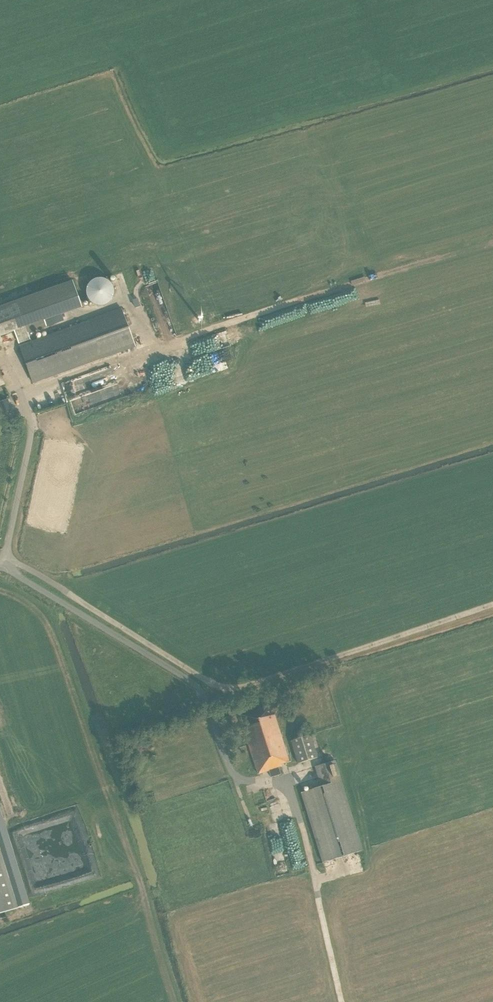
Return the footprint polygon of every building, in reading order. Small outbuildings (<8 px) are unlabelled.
[(117,292),(105,272),(83,284),(95,305),(117,292)] [(0,306),(0,336),(14,332),(18,344),(30,340),(27,333),(47,326),(45,321),(82,307),(73,280),(0,306)] [(121,309),(88,321),(19,346),(33,383),(135,347),(121,309)] [(192,356),(231,346),(227,329),(184,340),(190,363),(188,363),(191,375),(197,373),(192,356)] [(184,385),(182,373),(169,376),(171,387),(184,385)] [(36,412),(64,403),(60,389),(32,398),(36,412)] [(72,400),(73,411),(102,408),(101,400),(81,402),(81,399),(72,400)] [(285,744),(272,705),(242,715),(244,721),(242,722),(258,774),(269,770),(271,777),(281,774),(279,768),(282,767),(281,764),(292,761),(287,745),(285,744)] [(317,758),(310,735),(290,741),(297,764),(317,758)] [(322,862),(362,850),(335,760),(315,766),(321,786),(301,792),(322,862)] [(278,838),(277,825),(268,826),(270,839),(278,838)] [(18,853),(29,897),(99,879),(88,838),(45,849),(46,850),(39,852),(41,859),(42,859),(44,867),(36,869),(40,885),(34,887),(25,852),(18,853)] [(0,852),(0,911),(16,906),(0,852)]
